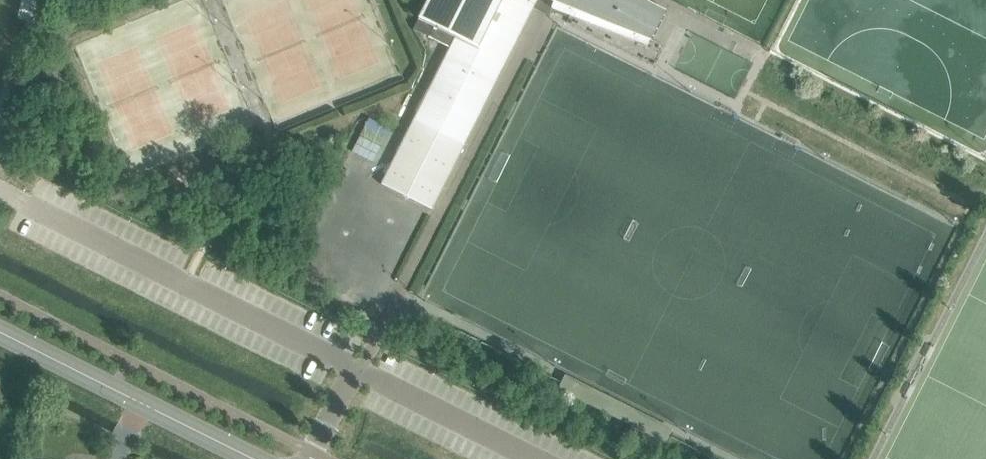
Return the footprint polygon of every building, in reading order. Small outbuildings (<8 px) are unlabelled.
[(381,185),(431,210),(458,157),(520,33),(521,33),(521,32),(519,31),(520,27),(523,28),(524,26),(523,26),(533,7),(548,15),(547,17),(549,17),(552,8),(647,45),(649,40),(650,41),(651,39),(650,39),(650,38),(664,11),(665,10),(644,0),(428,0),(418,19),(413,30),(427,37),(449,48),(408,131),(381,185)] [(359,327),(367,332),(372,322),(364,318),(359,327)]
